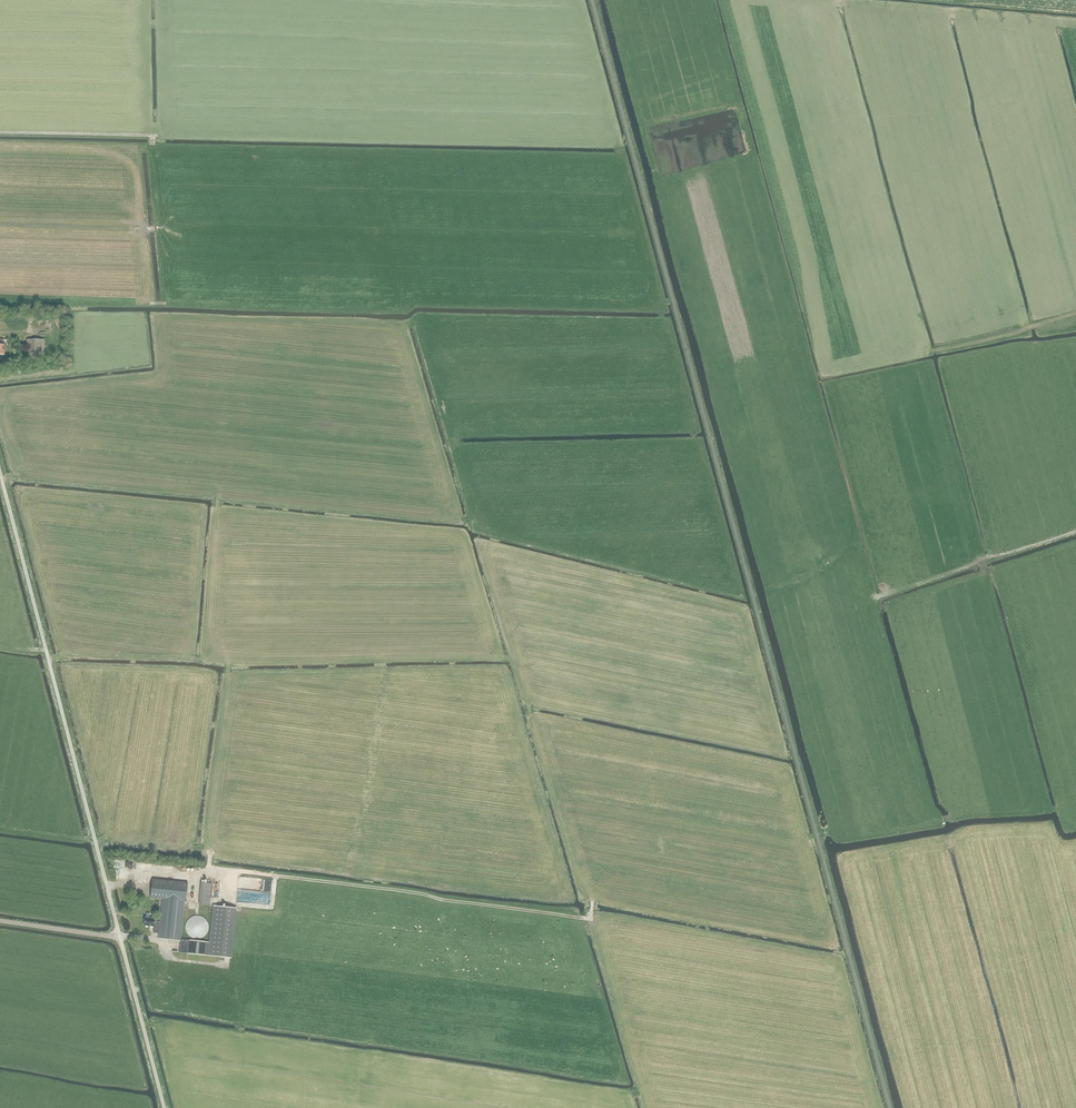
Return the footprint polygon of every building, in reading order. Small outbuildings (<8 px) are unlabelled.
[(44,339),(27,339),(27,359),(44,359),(44,339)] [(158,939),(180,941),(185,901),(186,901),(188,883),(152,879),(150,897),(163,899),(160,921),(155,921),(155,919),(145,917),(144,926),(154,927),(153,933),(159,933),(158,939)] [(202,883),(200,907),(211,907),(212,884),(202,883)] [(181,939),(179,951),(231,956),(236,908),(214,906),(210,942),(181,939)] [(197,939),(199,939),(200,938),(202,937),(204,936),(205,935),(206,934),(207,932),(208,931),(208,929),(208,927),(208,925),(208,924),(207,922),(206,920),(205,919),(204,918),(202,917),(200,916),(199,916),(197,916),(195,916),(193,916),(192,917),(190,918),(189,919),(188,920),(187,922),(186,924),(186,925),(185,927),(186,929),(186,931),(187,932),(188,934),(189,935),(190,936),(192,937),(193,938),(195,938),(197,939)]
